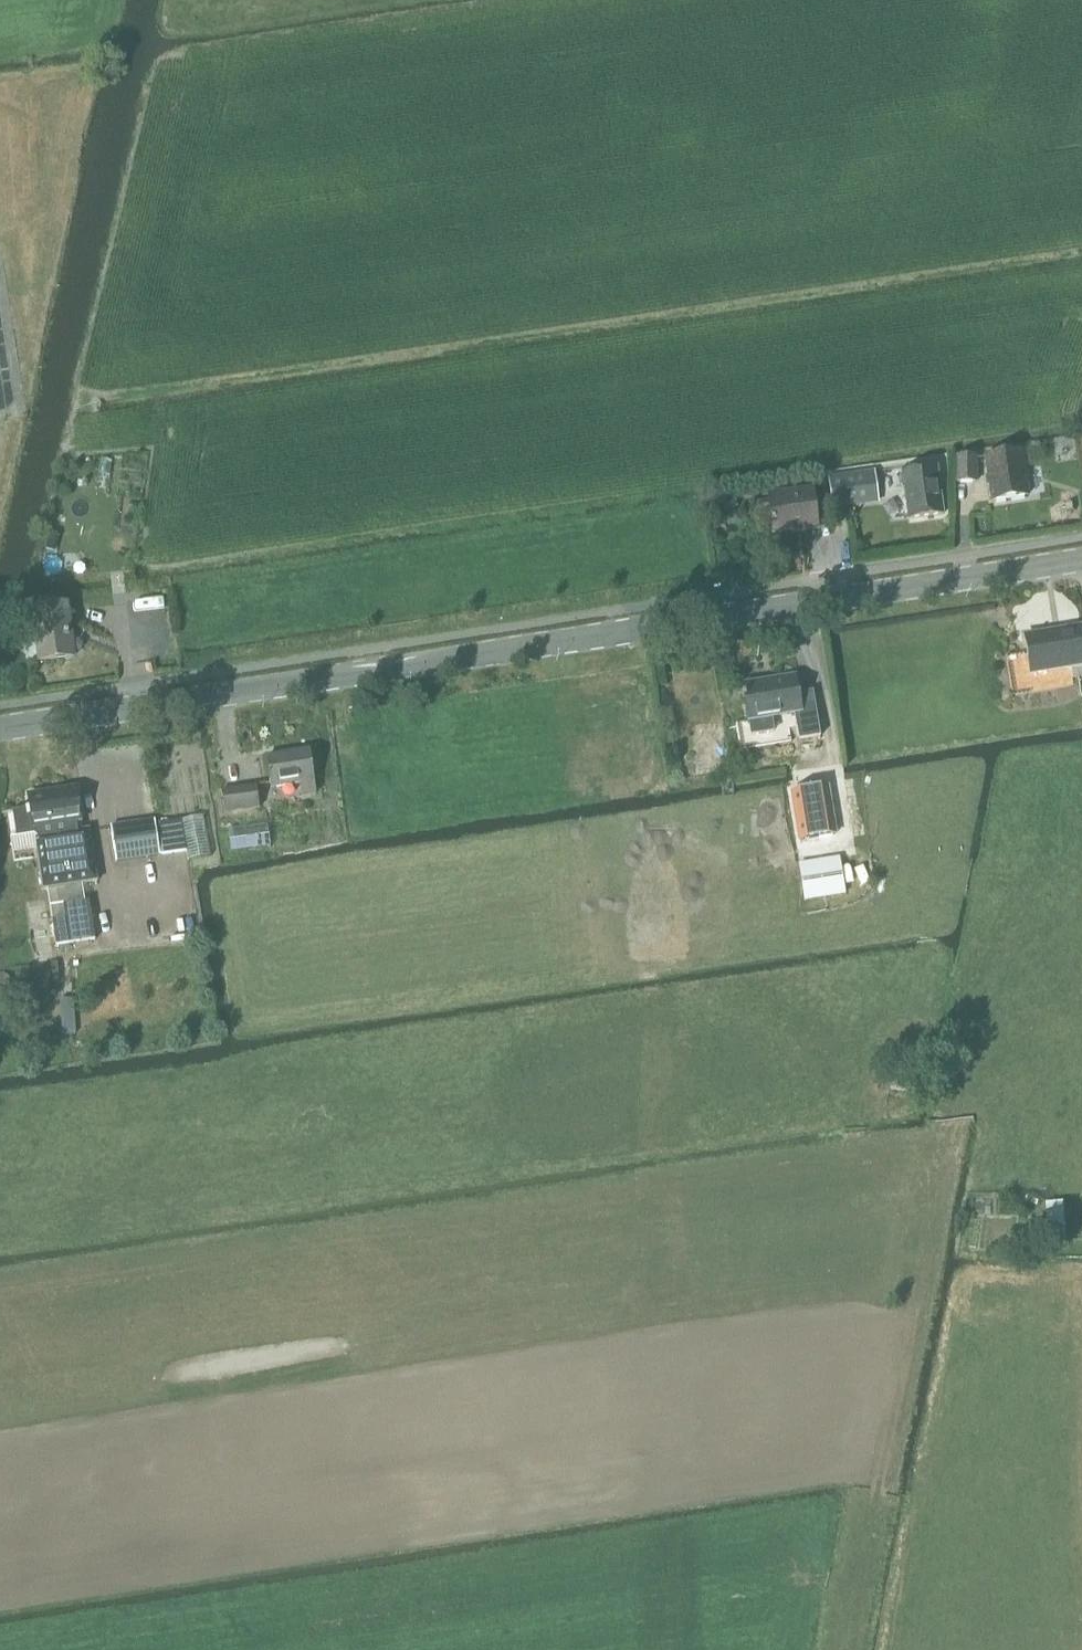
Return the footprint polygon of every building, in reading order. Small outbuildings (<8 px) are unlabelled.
[(992,501),(1028,496),(1022,452),(985,457),(992,501)] [(957,482),(976,482),(977,456),(957,457),(957,482)] [(905,473),(907,496),(904,496),(906,519),(945,515),(940,469),(905,473)] [(846,471),(829,473),(833,506),(878,501),(874,472),(847,476),(846,471)] [(773,536),(793,534),(818,531),(813,492),(769,497),(773,536)] [(59,534),(51,532),(47,549),(55,551),(59,534)] [(39,661),(74,657),(68,606),(33,609),(39,661)] [(1081,665),(1081,626),(1025,636),(1031,674),(1081,665)] [(749,723),(737,725),(741,749),(792,741),(789,727),(797,726),(799,740),(821,737),(814,691),(798,693),(795,676),(743,684),(749,723)] [(315,794),(310,750),(268,757),(273,787),(301,783),(303,796),(315,794)] [(226,811),(227,811),(261,806),(257,783),(222,788),(226,811)] [(830,783),(809,786),(815,827),(837,823),(830,783)] [(75,831),(73,823),(81,821),(76,788),(31,795),(32,807),(14,810),(18,837),(35,834),(38,837),(36,840),(43,889),(97,882),(90,829),(75,831)] [(181,816),(155,820),(111,826),(116,862),(187,851),(182,820),(181,816)] [(66,918),(53,920),(56,946),(96,939),(90,900),(64,904),(66,918)] [(62,1037),(77,1036),(74,1000),(59,1002),(62,1037)] [(1063,1202),(1045,1203),(1047,1238),(1065,1236),(1063,1214),(1063,1211),(1063,1202)]
